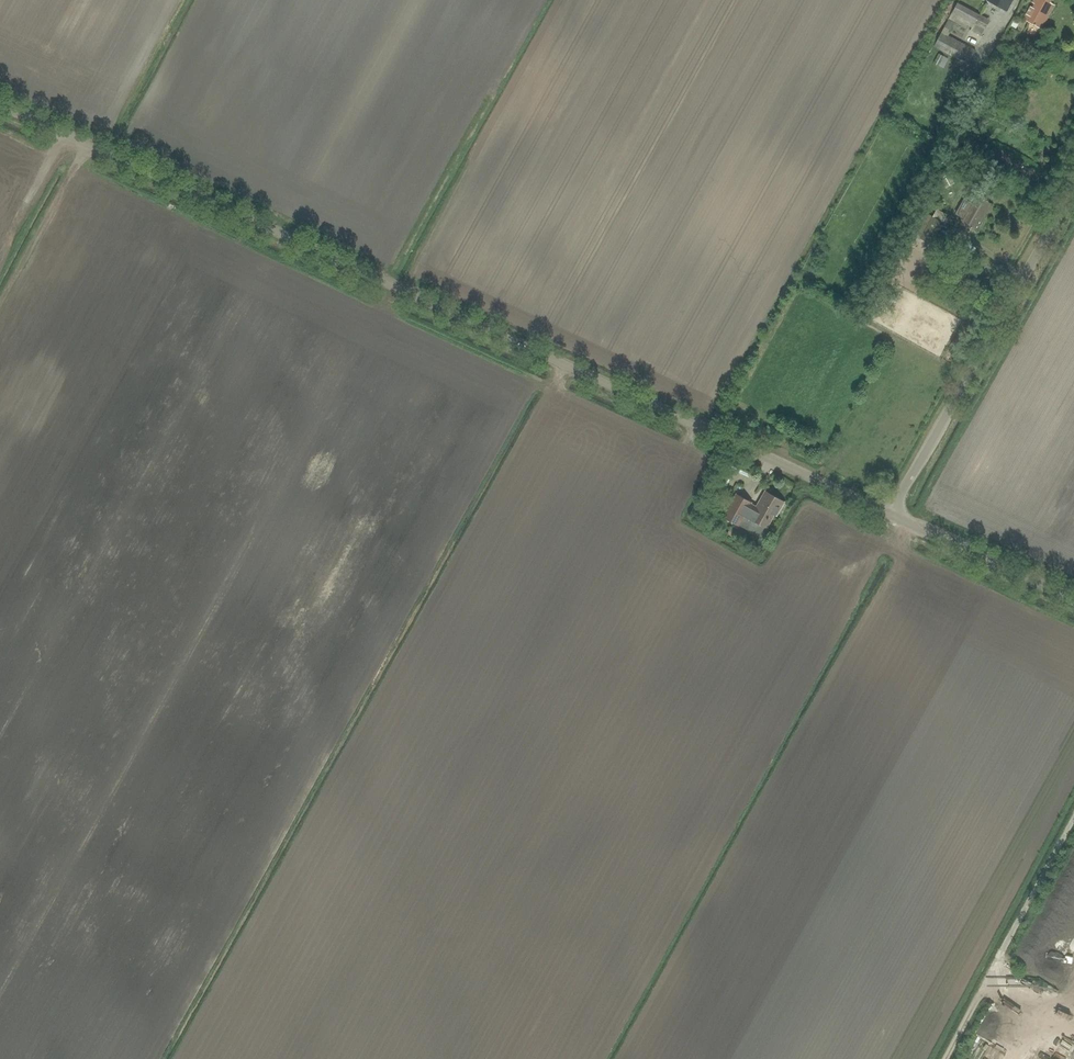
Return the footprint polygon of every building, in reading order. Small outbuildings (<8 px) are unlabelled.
[(1013,0),(988,0),(1008,10),(1013,0)] [(1054,4),(1050,2),(1052,0),(1033,0),(1023,19),(1041,29),(1054,4)] [(934,47),(969,65),(976,50),(967,46),(974,33),(983,38),(992,21),(957,3),(934,47)] [(936,62),(947,68),(952,58),(941,52),(936,62)] [(973,194),(958,221),(976,230),(991,204),(986,202),(989,197),(979,191),(977,196),(973,194)] [(931,217),(921,236),(919,240),(930,245),(930,244),(940,249),(946,238),(937,233),(943,223),(931,217)] [(779,516),(787,502),(767,491),(758,506),(753,503),(750,509),(755,512),(752,518),(757,521),(753,529),(762,534),(774,513),(779,516)] [(753,503),(754,502),(738,493),(725,516),(741,525),(750,509),(753,503)]
